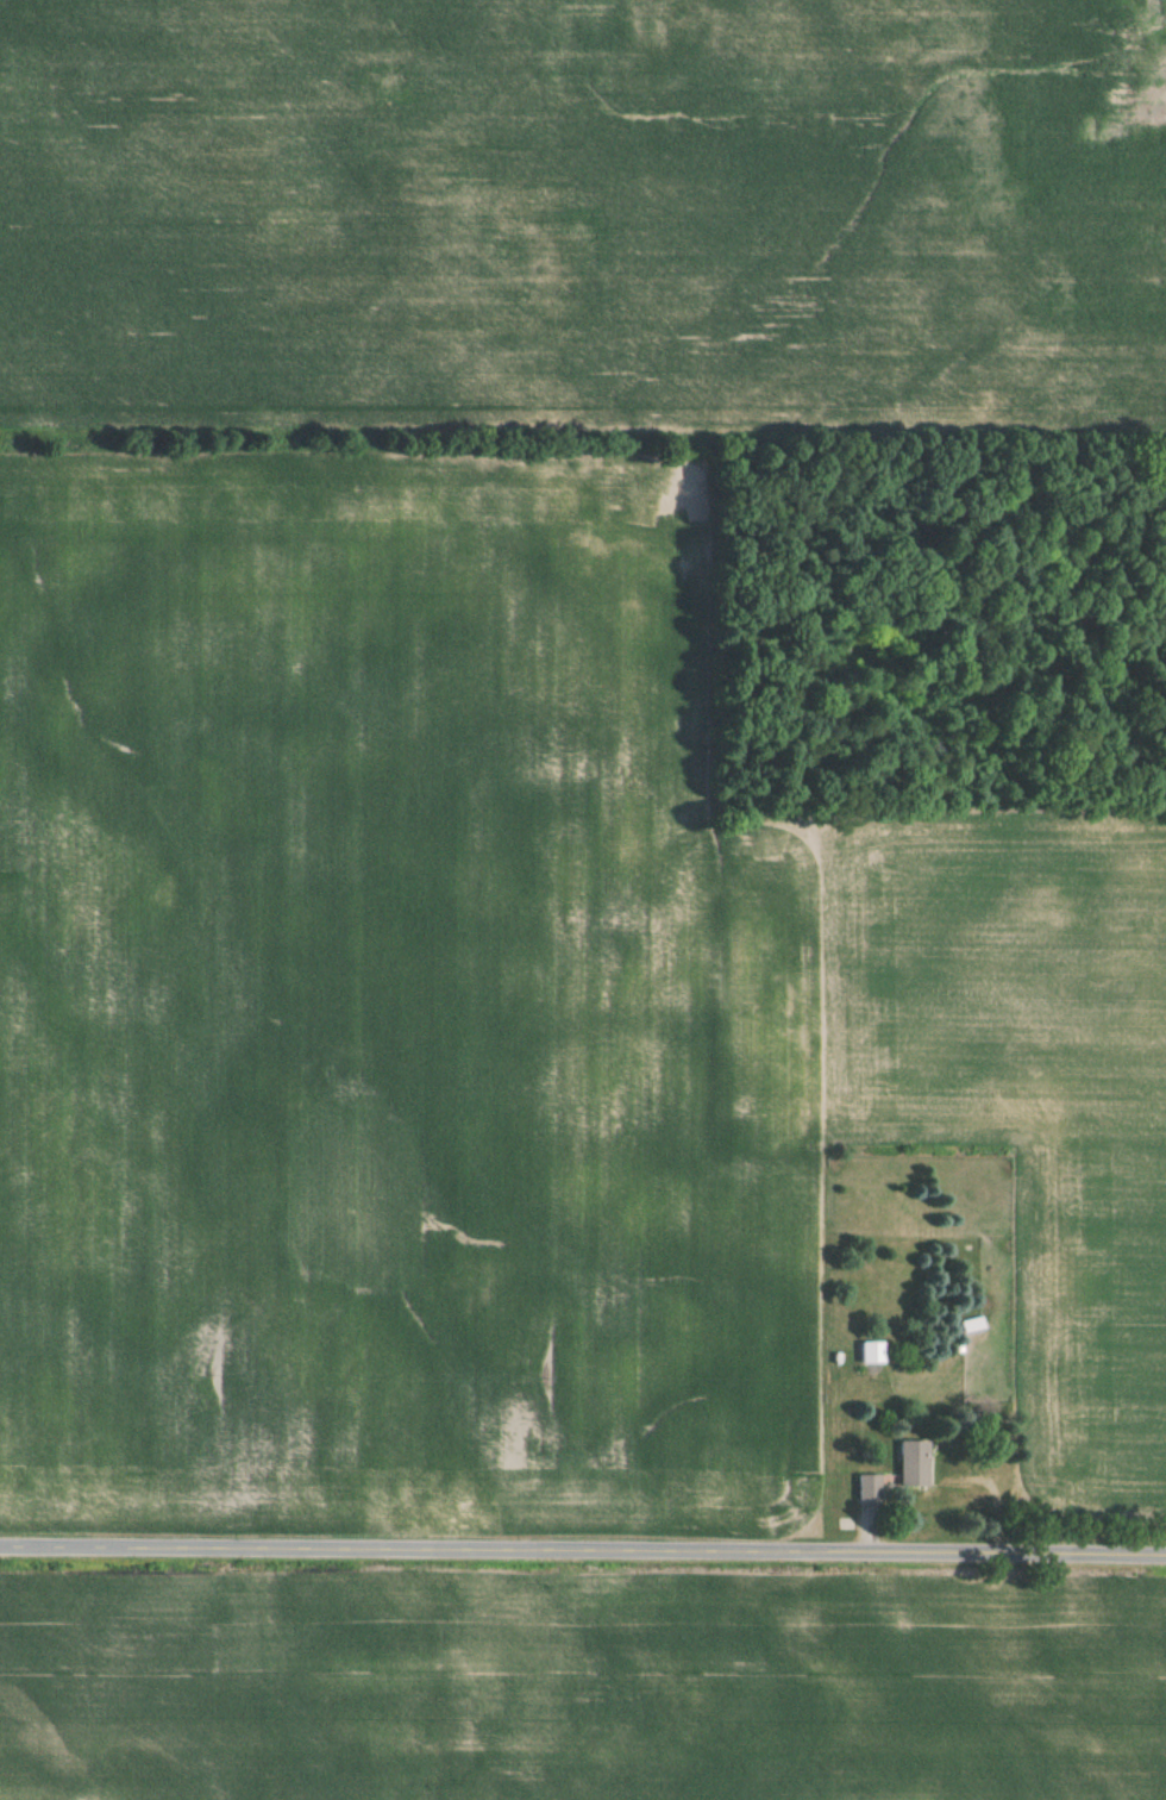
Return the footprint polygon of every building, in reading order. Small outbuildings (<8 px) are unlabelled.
[(926,1444),(898,1444),(898,1491),(926,1491),(926,1444)] [(879,1504),(879,1478),(857,1478),(857,1504),(879,1504)]
